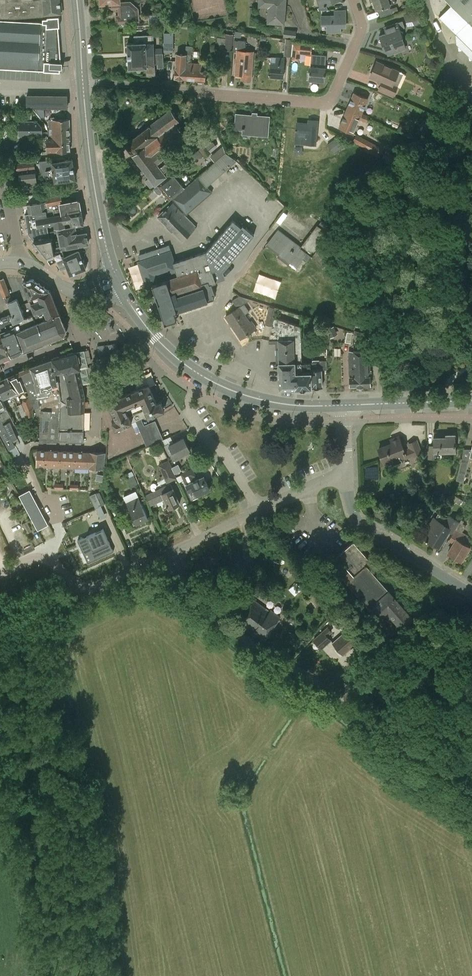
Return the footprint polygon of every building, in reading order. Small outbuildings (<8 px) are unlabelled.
[(15,18),(44,16),(44,15),(45,15),(43,0),(0,0),(0,18),(15,18)] [(59,0),(43,0),(45,15),(61,13),(59,0)] [(286,0),(259,0),(258,7),(268,7),(267,23),(285,24),(286,0)] [(319,7),(318,8),(319,10),(328,10),(326,5),(339,0),(317,0),(319,7)] [(371,3),(373,2),(376,10),(390,5),(396,3),(395,0),(370,0),(371,3)] [(451,4),(439,17),(456,34),(455,34),(456,43),(471,59),(471,0),(447,0),(451,4)] [(131,1),(119,2),(109,3),(109,6),(112,9),(118,8),(119,16),(116,16),(117,23),(139,22),(138,9),(131,1)] [(321,15),(322,24),(327,24),(327,31),(341,31),(341,23),(346,23),(346,9),(335,10),(335,14),(321,15)] [(413,10),(403,13),(406,22),(412,21),(416,28),(422,25),(413,10)] [(0,20),(0,68),(6,69),(51,71),(56,71),(56,70),(58,71),(60,71),(59,72),(60,72),(61,68),(62,68),(63,62),(61,62),(58,27),(59,27),(59,24),(60,24),(59,16),(58,16),(47,17),(46,22),(0,20)] [(378,35),(379,38),(378,40),(381,42),(381,44),(383,44),(387,55),(404,49),(400,38),(402,37),(399,29),(405,27),(402,21),(397,23),(391,25),(393,29),(391,31),(378,35)] [(296,31),(284,29),(283,36),(295,38),(296,31)] [(231,51),(234,35),(220,33),(219,37),(218,37),(217,43),(220,43),(219,49),(224,49),(224,50),(231,51)] [(136,37),(136,42),(128,43),(128,56),(163,54),(163,53),(162,53),(162,48),(154,49),(153,36),(136,37)] [(285,38),(284,55),(292,56),(293,39),(285,38)] [(253,52),(245,51),(246,41),(234,40),(233,51),(237,51),(235,73),(242,74),(242,79),(251,79),(253,52)] [(173,53),(173,41),(165,41),(165,53),(173,53)] [(190,54),(186,54),(177,53),(175,77),(185,78),(186,78),(187,58),(189,59),(190,54)] [(163,67),(163,54),(128,56),(129,68),(147,67),(148,75),(155,74),(155,64),(158,64),(158,68),(163,67)] [(191,54),(190,54),(189,59),(187,58),(186,78),(197,79),(198,82),(203,82),(204,80),(205,80),(206,64),(190,62),(191,54)] [(271,56),(270,62),(269,76),(284,77),(285,57),(271,56)] [(404,73),(399,71),(377,61),(370,76),(381,81),(377,90),(394,97),(404,73)] [(309,80),(324,81),(325,67),(310,66),(309,80)] [(369,116),(362,113),(368,98),(354,92),(346,110),(368,119),(369,116)] [(377,92),(374,99),(383,103),(386,96),(377,92)] [(67,108),(67,95),(50,95),(27,95),(27,105),(33,105),(33,107),(35,107),(38,113),(42,117),(45,117),(44,107),(67,108)] [(171,109),(137,135),(152,155),(184,132),(177,123),(180,120),(171,109)] [(368,119),(346,110),(339,127),(353,133),(359,119),(367,122),(368,119)] [(236,114),(235,128),(243,129),(243,133),(268,135),(269,116),(236,114)] [(42,132),(42,126),(36,120),(19,121),(19,136),(37,135),(37,133),(42,132)] [(50,132),(48,132),(50,138),(56,138),(57,142),(61,142),(61,143),(70,144),(69,120),(49,120),(50,132)] [(324,127),(317,127),(318,121),(308,120),(308,123),(297,122),(295,143),(316,145),(316,144),(323,145),(324,127)] [(48,132),(42,132),(37,133),(38,151),(47,150),(47,152),(56,151),(70,150),(70,144),(61,143),(61,142),(57,142),(56,138),(50,138),(48,132)] [(184,132),(152,155),(140,164),(150,177),(145,181),(150,187),(155,184),(155,185),(167,175),(166,175),(173,169),(167,161),(160,167),(158,163),(170,153),(169,152),(188,138),(184,132)] [(365,149),(370,141),(358,134),(353,142),(365,149)] [(152,155),(137,135),(125,144),(140,164),(152,155)] [(334,153),(345,145),(338,136),(327,144),(334,153)] [(175,201),(187,214),(191,210),(209,195),(213,192),(208,187),(207,186),(235,162),(237,160),(229,155),(226,152),(215,162),(187,186),(189,188),(175,201)] [(46,160),(40,161),(43,186),(56,184),(55,181),(75,178),(72,158),(47,162),(46,160)] [(34,162),(17,164),(18,171),(20,170),(21,184),(37,182),(35,168),(34,162)] [(157,185),(153,189),(158,193),(160,194),(163,192),(170,200),(184,188),(172,173),(157,185)] [(48,207),(47,207),(46,208),(45,202),(28,205),(29,214),(36,212),(37,218),(68,213),(81,210),(79,199),(71,201),(70,199),(61,200),(60,195),(46,197),(48,207)] [(202,221),(191,210),(187,214),(184,211),(182,213),(172,202),(158,216),(183,241),(197,227),(202,221)] [(83,223),(81,210),(68,213),(69,221),(70,225),(83,223)] [(29,214),(25,214),(28,234),(34,241),(50,238),(48,226),(39,227),(37,218),(36,212),(29,214)] [(68,213),(37,218),(39,227),(48,226),(53,225),(54,231),(66,229),(64,222),(69,221),(68,213)] [(206,251),(198,254),(223,271),(255,235),(243,225),(241,227),(233,220),(206,251)] [(317,224),(299,248),(298,247),(299,246),(278,230),(267,245),(279,254),(278,256),(295,268),(303,258),(307,261),(311,257),(318,248),(329,234),(317,224)] [(51,231),(52,238),(55,254),(46,258),(50,263),(57,260),(64,257),(63,256),(64,256),(62,248),(88,244),(86,233),(76,235),(75,227),(74,227),(66,229),(54,231),(51,231)] [(52,238),(35,241),(33,241),(46,258),(55,254),(52,238)] [(223,271),(198,254),(174,262),(171,254),(172,254),(172,251),(171,251),(169,245),(139,254),(139,255),(141,254),(143,260),(139,262),(147,286),(152,284),(165,322),(177,318),(175,311),(214,299),(213,295),(215,294),(212,284),(216,283),(216,282),(216,281),(222,280),(220,275),(223,271)] [(329,263),(319,249),(314,255),(323,268),(329,263)] [(64,257),(64,256),(63,256),(64,257),(57,260),(61,270),(67,267),(70,275),(86,269),(79,250),(64,257)] [(0,278),(0,288),(3,296),(9,293),(4,278),(0,278)] [(38,294),(49,290),(32,278),(23,282),(28,298),(38,294)] [(50,290),(49,290),(38,294),(41,300),(35,303),(33,297),(29,298),(35,314),(38,313),(39,316),(46,313),(48,319),(59,313),(50,290)] [(233,300),(237,308),(226,316),(241,338),(247,334),(256,328),(251,321),(249,322),(244,314),(249,311),(244,303),(250,299),(239,296),(233,300)] [(28,326),(25,318),(17,299),(8,302),(13,315),(10,316),(16,331),(23,350),(23,351),(43,343),(37,323),(28,326)] [(301,361),(301,340),(301,315),(269,305),(265,324),(271,325),(273,316),(274,317),(269,340),(278,340),(279,362),(301,361)] [(35,314),(25,318),(28,326),(37,323),(43,343),(65,334),(66,332),(59,313),(48,319),(46,313),(39,316),(38,313),(35,314)] [(0,318),(0,360),(23,350),(16,331),(10,316),(10,314),(0,318)] [(353,337),(365,340),(367,333),(355,330),(353,337)] [(311,362),(301,363),(302,373),(296,373),(297,389),(312,388),(311,387),(323,387),(322,369),(327,369),(327,348),(320,348),(320,358),(321,359),(321,360),(312,360),(312,362),(311,362)] [(85,350),(76,352),(64,355),(72,388),(70,430),(84,430),(85,396),(82,384),(90,382),(86,364),(88,364),(85,350)] [(364,386),(362,351),(349,351),(350,386),(364,386)] [(369,351),(362,351),(364,386),(370,385),(370,376),(369,351)] [(64,355),(52,359),(58,379),(59,378),(61,395),(60,411),(60,415),(59,440),(84,440),(84,430),(70,430),(72,388),(64,355)] [(58,379),(52,359),(31,366),(34,378),(34,379),(37,390),(41,404),(41,409),(40,422),(40,440),(53,440),(58,440),(59,440),(60,415),(60,411),(61,395),(59,378),(58,379)] [(302,373),(301,363),(301,361),(279,362),(279,388),(294,388),(294,389),(297,389),(296,373),(302,373)] [(31,366),(20,371),(28,389),(33,403),(33,407),(41,404),(37,390),(34,379),(34,378),(31,366)] [(20,371),(8,376),(19,393),(19,394),(21,398),(25,410),(26,416),(33,415),(33,409),(33,407),(33,403),(28,389),(20,371)] [(0,380),(0,396),(2,398),(10,394),(11,396),(14,395),(22,418),(26,416),(25,410),(21,398),(19,394),(19,393),(8,376),(0,380)] [(133,390),(128,392),(108,401),(116,420),(112,421),(115,428),(131,422),(136,432),(140,430),(147,446),(152,443),(141,418),(147,415),(148,417),(164,410),(160,401),(156,403),(148,384),(138,388),(133,390)] [(7,450),(15,445),(2,420),(11,415),(2,398),(0,396),(0,437),(7,450)] [(446,437),(433,437),(434,452),(455,451),(455,434),(446,435),(446,437)] [(168,443),(164,444),(165,445),(168,453),(172,451),(173,454),(176,458),(190,451),(183,437),(173,443),(169,445),(168,443)] [(409,448),(403,450),(400,439),(378,448),(385,466),(411,455),(412,457),(422,453),(417,439),(407,443),(409,448)] [(461,459),(456,480),(463,482),(469,461),(470,456),(471,457),(471,446),(471,449),(464,449),(461,459)] [(45,450),(37,450),(36,467),(45,467),(45,450)] [(55,451),(45,450),(45,467),(54,467),(55,451)] [(66,451),(55,451),(54,467),(65,468),(66,451)] [(77,451),(66,451),(65,468),(77,468),(77,451)] [(89,452),(77,451),(77,468),(88,468),(88,467),(89,452)] [(89,452),(88,467),(103,468),(104,452),(89,452)] [(169,460),(158,464),(161,469),(171,465),(169,460)] [(204,476),(195,480),(193,476),(196,475),(193,468),(181,473),(185,484),(186,484),(189,490),(187,490),(192,500),(198,497),(197,495),(210,489),(204,476)] [(136,481),(132,471),(127,473),(132,483),(136,481)] [(180,503),(173,489),(170,483),(151,492),(157,503),(164,499),(169,509),(172,507),(173,508),(174,508),(175,508),(176,508),(176,507),(177,507),(177,506),(177,505),(180,503)] [(30,489),(19,495),(38,529),(48,524),(30,489)] [(134,525),(148,518),(136,491),(124,496),(127,502),(134,518),(131,519),(134,525)] [(89,495),(95,508),(101,505),(96,492),(89,495)] [(441,514),(438,520),(434,518),(423,537),(439,547),(449,531),(452,533),(460,521),(448,514),(446,517),(441,514)] [(448,540),(453,543),(448,552),(461,560),(469,547),(464,543),(469,535),(462,532),(466,525),(463,523),(464,520),(461,519),(460,521),(452,533),(448,540)] [(27,521),(22,524),(26,530),(27,533),(32,530),(27,521)] [(103,528),(77,540),(88,563),(113,551),(103,528)] [(413,618),(389,590),(367,565),(371,561),(353,541),(328,564),(332,569),(333,567),(369,607),(358,617),(377,638),(388,628),(380,619),(388,613),(402,628),(413,618)] [(310,576),(324,591),(331,584),(317,569),(310,576)] [(271,610),(269,612),(255,601),(240,620),(254,631),(252,633),(262,640),(280,616),(271,610)] [(340,612),(331,620),(338,628),(347,620),(340,612)] [(327,636),(332,632),(327,627),(314,639),(322,648),(331,640),(327,636)] [(333,642),(343,654),(358,641),(348,629),(333,642)]
